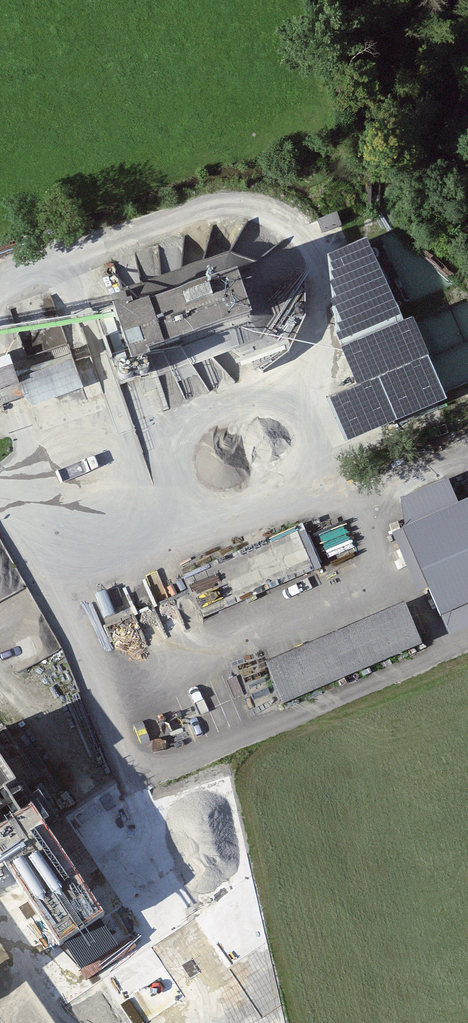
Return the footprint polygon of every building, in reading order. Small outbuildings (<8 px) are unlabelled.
[(406,330),(366,245),(328,262),(336,343),(357,395),(326,407),(346,451),(448,410),(412,327),(406,330)] [(231,256),(122,293),(132,319),(134,325),(236,289),(250,331),(153,364),(159,378),(263,343),(275,319),(257,264),(231,256)] [(132,319),(112,326),(132,382),(151,376),(147,366),(153,364),(250,331),(236,289),(134,325),(132,319)] [(0,360),(0,410),(24,402),(18,384),(9,357),(0,360)] [(73,364),(18,384),(24,402),(33,411),(84,392),(73,364)] [(399,503),(404,535),(441,624),(467,612),(467,505),(459,509),(449,484),(399,503)] [(322,572),(303,527),(185,577),(204,622),(322,572)] [(406,611),(265,670),(281,709),(423,650),(406,611)] [(441,624),(449,641),(467,633),(467,612),(441,624)] [(0,768),(0,845),(1,846),(0,847),(0,869),(62,955),(66,952),(102,927),(30,825),(26,828),(13,811),(25,803),(0,768)] [(119,950),(102,927),(66,952),(83,976),(119,950)]
